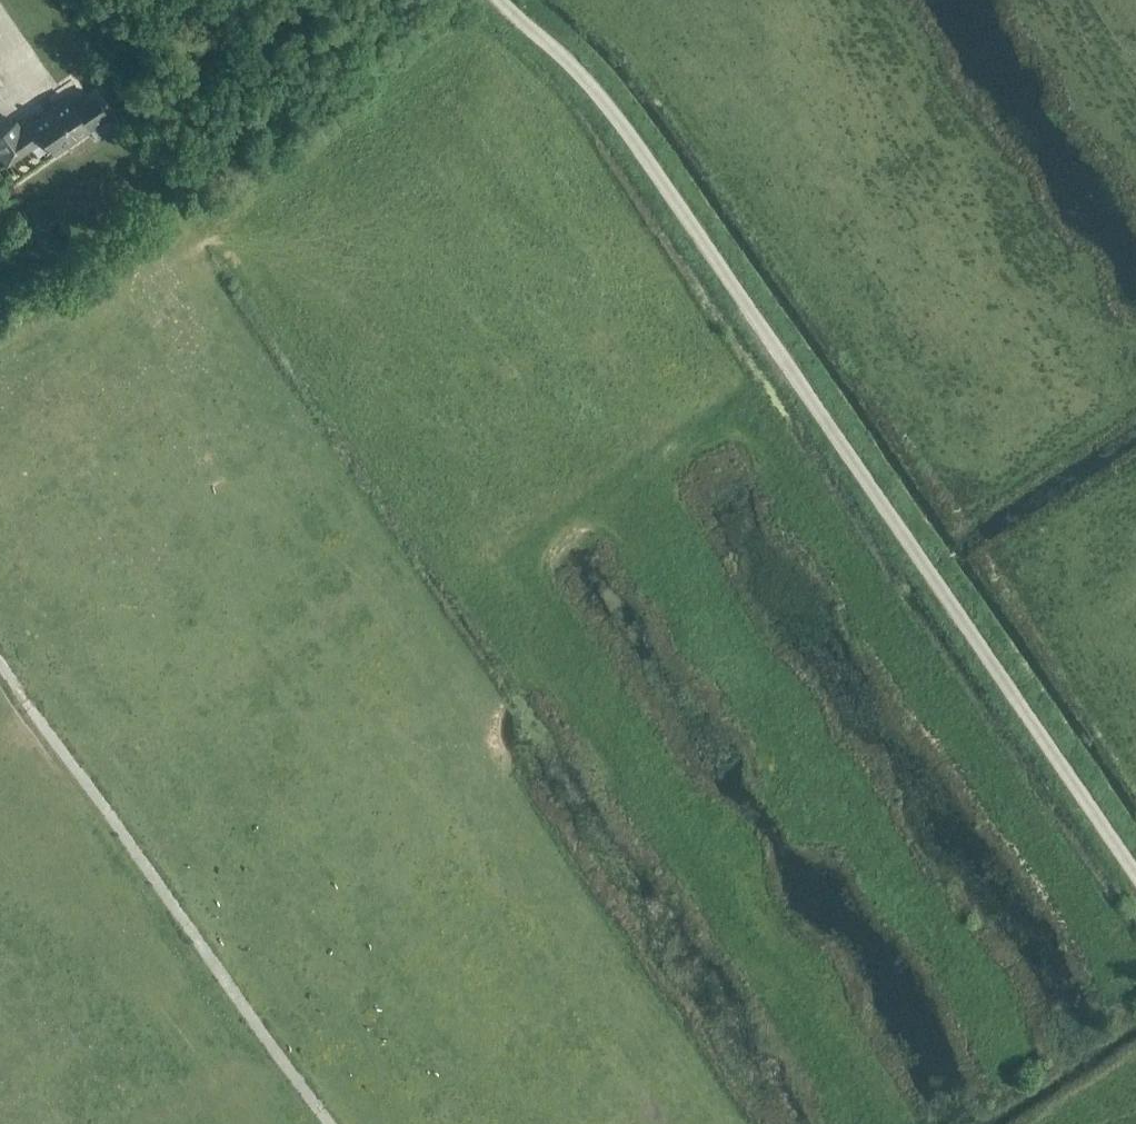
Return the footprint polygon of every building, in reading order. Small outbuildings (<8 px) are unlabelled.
[(45,138),(55,152),(88,128),(94,137),(113,125),(93,93),(74,105),(68,97),(36,119),(33,114),(20,123),(17,119),(0,130),(0,156),(6,165),(45,138)]
